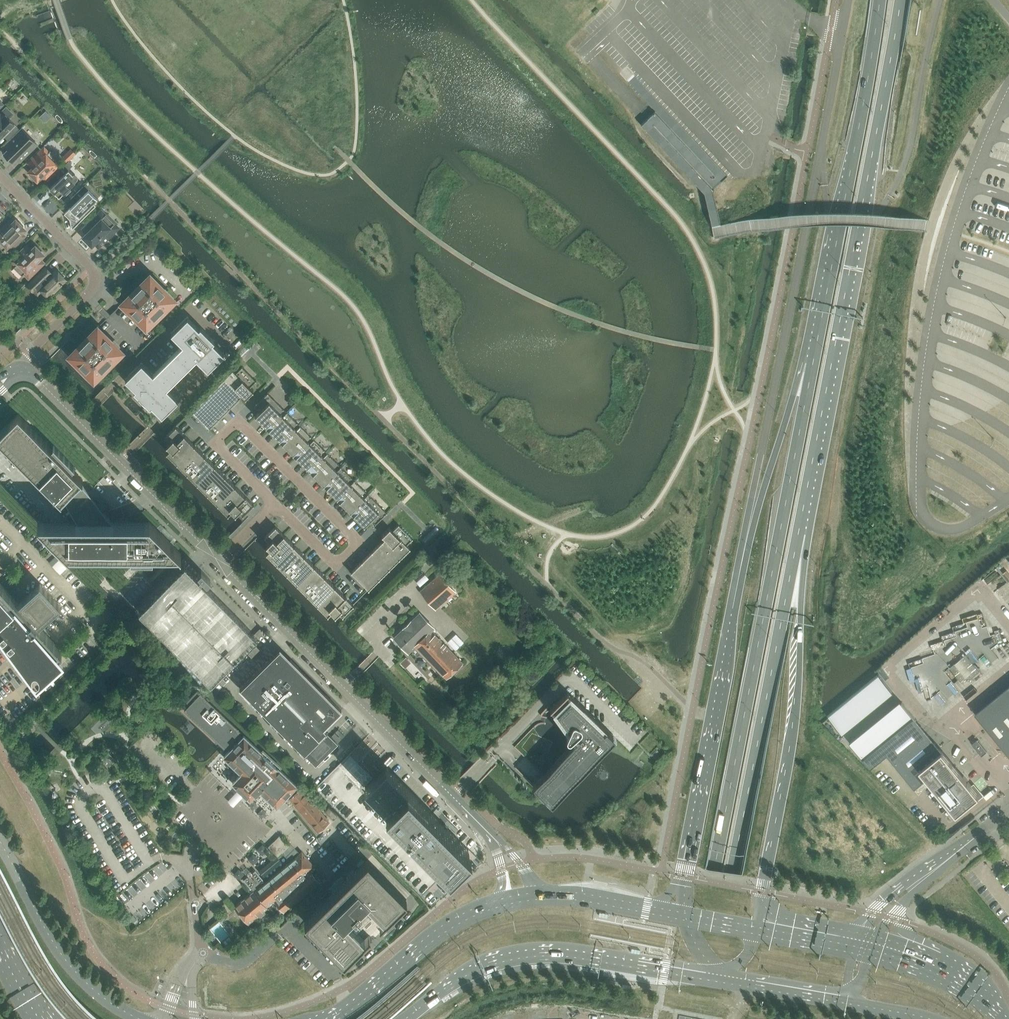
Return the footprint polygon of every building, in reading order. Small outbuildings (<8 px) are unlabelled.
[(6,107),(0,114),(0,139),(3,136),(8,140),(19,129),(8,118),(13,114),(6,107)] [(5,146),(8,149),(4,153),(6,155),(6,157),(8,160),(10,160),(12,162),(17,158),(20,161),(22,159),(23,159),(26,157),(26,155),(37,144),(22,129),(4,146),(5,147),(5,146)] [(42,176),(45,179),(46,180),(61,165),(57,161),(59,159),(50,151),(48,152),(44,148),(29,163),(33,167),(29,172),(30,173),(29,174),(35,180),(36,179),(37,180),(42,176)] [(71,149),(62,157),(67,162),(76,154),(71,149)] [(69,188),(78,179),(67,168),(71,164),(69,161),(55,174),(59,179),(50,188),(59,197),(64,192),(66,195),(71,190),(69,188)] [(85,186),(86,184),(71,199),(75,203),(64,214),(70,219),(72,229),(96,206),(93,203),(98,199),(85,186)] [(96,242),(100,247),(119,228),(102,210),(82,229),(87,233),(83,237),(92,246),(96,242)] [(3,251),(7,247),(11,250),(25,236),(22,232),(25,229),(22,227),(24,226),(19,221),(18,222),(16,220),(12,223),(10,220),(0,230),(0,248),(3,251)] [(14,267),(22,276),(24,273),(29,278),(44,263),(39,258),(44,254),(43,253),(44,253),(37,246),(36,247),(35,246),(31,250),(27,246),(12,261),(16,265),(14,267)] [(28,285),(34,291),(38,295),(43,290),(48,296),(54,290),(55,291),(61,286),(60,285),(65,279),(57,271),(53,275),(46,268),(28,285)] [(164,309),(165,308),(174,299),(150,276),(140,285),(139,286),(138,286),(137,287),(136,288),(135,289),(134,290),(133,291),(132,292),(132,293),(122,303),(146,327),(147,326),(156,317),(157,317),(158,316),(159,315),(160,314),(161,313),(162,312),(163,311),(164,310),(164,309)] [(8,299),(9,298),(10,297),(12,295),(6,290),(4,292),(3,293),(2,294),(8,299)] [(122,303),(98,327),(121,351),(121,352),(129,361),(155,335),(147,326),(146,327),(122,303)] [(21,311),(20,312),(27,319),(28,320),(33,315),(26,306),(21,311)] [(182,344),(153,373),(141,362),(125,378),(135,388),(133,390),(150,406),(151,405),(162,415),(178,399),(167,387),(196,358),(207,369),(224,353),(212,342),(214,340),(200,326),(199,328),(187,316),(171,332),(182,344)] [(112,361),(121,352),(121,351),(98,327),(88,337),(87,337),(86,338),(85,339),(83,340),(82,341),(82,342),(81,343),(80,344),(80,345),(70,355),(94,378),(103,369),(105,369),(106,368),(107,367),(108,366),(109,365),(110,364),(111,363),(111,362),(112,361)] [(191,411),(191,412),(208,428),(208,429),(209,428),(219,418),(229,408),(230,408),(230,407),(239,398),(240,397),(239,397),(239,396),(241,394),(242,394),(245,397),(245,398),(246,398),(246,397),(252,391),(253,391),(253,390),(252,390),(250,387),(255,382),(256,381),(255,381),(242,368),(242,367),(241,367),(241,368),(236,373),(233,370),(232,369),(232,370),(212,390),(211,390),(211,391),(202,400),(201,400),(201,401),(191,410),(191,411)] [(255,416),(256,416),(265,426),(266,427),(266,426),(267,426),(269,428),(269,429),(268,429),(269,430),(287,412),(286,412),(284,409),(283,408),(268,394),(268,393),(267,393),(267,394),(255,406),(254,406),(254,407),(255,407),(259,412),(256,415),(255,415),(255,416)] [(300,425),(298,424),(297,423),(297,422),(296,422),(287,412),(269,430),(279,439),(279,440),(280,440),(281,440),(282,441),(282,442),(282,443),(300,426),(300,425)] [(26,423),(18,415),(0,432),(0,440),(61,501),(62,501),(61,500),(64,498),(78,522),(39,522),(38,522),(37,522),(69,554),(70,554),(69,553),(179,553),(180,554),(181,553),(149,521),(148,522),(149,523),(112,522),(80,481),(82,480),(83,480),(72,469),(74,467),(75,467),(53,445),(53,446),(51,448),(26,423)] [(176,426),(175,426),(175,427),(165,436),(165,437),(169,441),(167,444),(166,444),(166,445),(167,445),(170,448),(167,451),(166,452),(167,452),(176,462),(177,462),(195,445),(194,444),(184,435),(184,434),(176,427),(176,426)] [(313,439),(312,437),(311,436),(310,436),(300,426),(282,443),(283,443),(292,453),(293,454),(294,453),(296,455),(296,456),(295,457),(296,457),(314,439),(313,439)] [(327,453),(325,451),(324,450),(324,449),(314,440),(314,439),(296,457),(306,467),(307,467),(308,467),(310,469),(309,470),(310,471),(327,453)] [(204,455),(202,452),(195,445),(177,462),(177,463),(187,472),(187,473),(205,455),(204,455)] [(313,473),(313,474),(323,484),(341,466),(340,466),(331,457),(331,456),(330,456),(327,453),(328,453),(327,453),(310,471),(311,470),(313,472),(313,473)] [(214,465),(205,455),(187,473),(197,482),(197,483),(215,465),(214,465)] [(224,475),(222,473),(215,466),(215,465),(197,483),(207,493),(225,475),(224,475)] [(344,469),(341,467),(341,466),(323,484),(323,485),(324,485),(324,484),(325,484),(327,486),(327,487),(326,487),(327,488),(336,497),(336,498),(337,498),(354,480),(344,470),(344,469)] [(235,485),(225,476),(225,475),(207,493),(208,493),(217,503),(235,486),(235,485)] [(357,483),(355,481),(355,480),(354,480),(337,498),(338,498),(340,499),(340,500),(340,501),(350,511),(368,494),(368,493),(367,493),(358,484),(357,483)] [(243,515),(251,507),(253,505),(254,504),(253,504),(246,496),(245,496),(235,486),(217,503),(218,504),(227,513),(228,514),(229,513),(232,510),(235,513),(235,514),(236,513),(238,511),(242,515),(243,515)] [(371,497),(368,494),(350,511),(350,512),(351,512),(351,511),(352,511),(354,513),(354,514),(353,514),(354,515),(363,525),(364,525),(365,525),(368,521),(373,526),(374,526),(386,513),(387,513),(386,512),(371,497)] [(368,589),(368,590),(369,589),(379,579),(379,578),(389,569),(390,569),(390,568),(399,559),(400,558),(409,549),(410,549),(410,548),(410,547),(409,547),(407,545),(412,539),(413,539),(412,538),(399,525),(399,524),(398,524),(398,525),(392,530),(390,528),(389,527),(389,528),(382,534),(382,535),(385,539),(383,541),(382,540),(382,541),(372,551),(371,551),(362,561),(361,561),(361,562),(352,571),(351,571),(351,572),(352,572),(368,589)] [(267,544),(266,544),(266,545),(267,545),(270,548),(266,551),(266,552),(266,553),(276,562),(276,563),(294,545),(284,535),(284,534),(283,534),(276,527),(275,526),(275,527),(265,536),(264,537),(265,538),(269,541),(267,544)] [(304,555),(301,552),(294,545),(276,563),(277,563),(282,568),(286,572),(286,573),(304,555)] [(314,565),(305,556),(305,555),(304,555),(286,573),(287,573),(296,583),(297,583),(314,565)] [(59,559),(52,566),(60,574),(67,567),(59,559)] [(201,581),(203,579),(207,583),(210,579),(201,570),(197,573),(201,577),(198,579),(196,576),(195,575),(190,570),(184,564),(138,611),(211,683),(250,644),(249,644),(257,637),(253,633),(251,632),(201,581)] [(314,565),(297,583),(307,593),(325,575),(324,575),(315,566),(314,565)] [(421,592),(430,602),(435,608),(455,591),(440,574),(421,592)] [(325,575),(307,593),(317,603),(335,586),(335,585),(334,585),(325,576),(325,575)] [(39,671),(62,650),(39,625),(60,606),(60,607),(61,606),(40,583),(39,583),(39,584),(19,603),(0,582),(0,627),(39,671)] [(353,604),(345,596),(335,586),(317,603),(317,604),(327,613),(327,614),(328,614),(328,613),(331,610),(334,613),(335,614),(335,613),(338,611),(342,615),(343,615),(353,605),(353,604)] [(394,637),(402,645),(408,652),(415,645),(446,678),(462,663),(431,630),(434,627),(419,612),(410,622),(394,637)] [(264,632),(260,628),(254,634),(258,638),(264,632)] [(260,650),(256,646),(248,654),(252,658),(260,650)] [(341,710),(299,667),(290,659),(289,660),(280,651),(270,660),(269,659),(240,688),(315,765),(338,742),(323,728),(341,710)] [(979,671),(966,654),(950,667),(960,681),(969,674),(972,677),(979,671)] [(405,668),(411,662),(406,656),(403,659),(400,662),(405,668)] [(850,725),(893,691),(880,674),(828,716),(843,734),(852,727),(850,725)] [(158,690),(153,696),(160,703),(166,697),(170,692),(162,685),(158,690)] [(976,717),(1008,756),(1008,690),(976,717)] [(227,746),(230,750),(243,737),(239,733),(240,731),(197,691),(186,702),(190,705),(185,711),(225,748),(227,746)] [(567,692),(551,708),(550,710),(551,709),(560,722),(558,724),(562,727),(563,726),(568,733),(566,737),(566,738),(567,739),(568,740),(569,740),(570,740),(570,739),(572,738),(574,741),(538,779),(533,785),(549,800),(552,802),(591,761),(614,737),(567,692)] [(963,776),(902,702),(860,737),(859,735),(850,742),(871,768),(888,755),(915,788),(928,778),(957,814),(971,802),(970,801),(979,794),(972,785),(964,775),(963,776)] [(135,710),(133,713),(134,716),(137,718),(140,717),(141,718),(143,719),(144,722),(147,724),(150,723),(152,720),(151,719),(151,718),(151,717),(148,715),(145,716),(143,715),(141,714),(141,711),(138,709),(137,710),(136,710),(135,710)] [(243,737),(230,750),(224,757),(242,773),(233,783),(250,799),(259,789),(277,806),(297,785),(279,768),(281,767),(263,750),(262,752),(244,735),(243,737)] [(987,751),(977,739),(972,744),(982,756),(987,751)] [(109,753),(101,760),(108,767),(116,760),(109,753)] [(315,787),(371,844),(422,896),(445,873),(434,862),(425,852),(420,847),(414,841),(384,811),(378,805),(362,788),(372,777),(357,762),(349,754),(315,787)] [(374,779),(365,788),(380,803),(386,809),(415,839),(421,845),(427,850),(430,853),(431,855),(436,860),(447,871),(469,849),(447,827),(447,826),(447,825),(446,824),(445,824),(444,824),(431,811),(386,766),(378,775),(374,779)] [(329,822),(302,789),(290,799),(317,831),(329,822)] [(337,816),(329,808),(328,808),(325,812),(333,820),(334,820),(337,817),(337,816)] [(268,847),(269,847),(278,856),(288,845),(279,836),(268,847)] [(282,853),(283,854),(285,855),(290,861),(298,852),(299,852),(290,844),(282,853)] [(314,866),(302,851),(265,882),(255,870),(252,873),(251,873),(250,873),(249,873),(248,874),(248,875),(248,876),(249,876),(244,880),(253,891),(260,899),(268,892),(274,900),(275,901),(274,901),(283,912),(320,881),(310,870),(314,866)] [(304,921),(343,961),(370,935),(369,934),(364,939),(356,930),(363,923),(363,922),(363,921),(362,920),(363,919),(363,918),(364,918),(365,918),(366,918),(367,918),(375,911),(378,914),(384,920),(379,924),(380,925),(406,899),(387,880),(367,859),(304,921)] [(253,891),(235,906),(249,923),(257,915),(261,916),(264,913),(265,909),(267,907),(266,907),(274,900),(268,892),(260,899),(253,891)] [(222,905),(224,907),(229,914),(234,911),(226,901),(222,905)]
